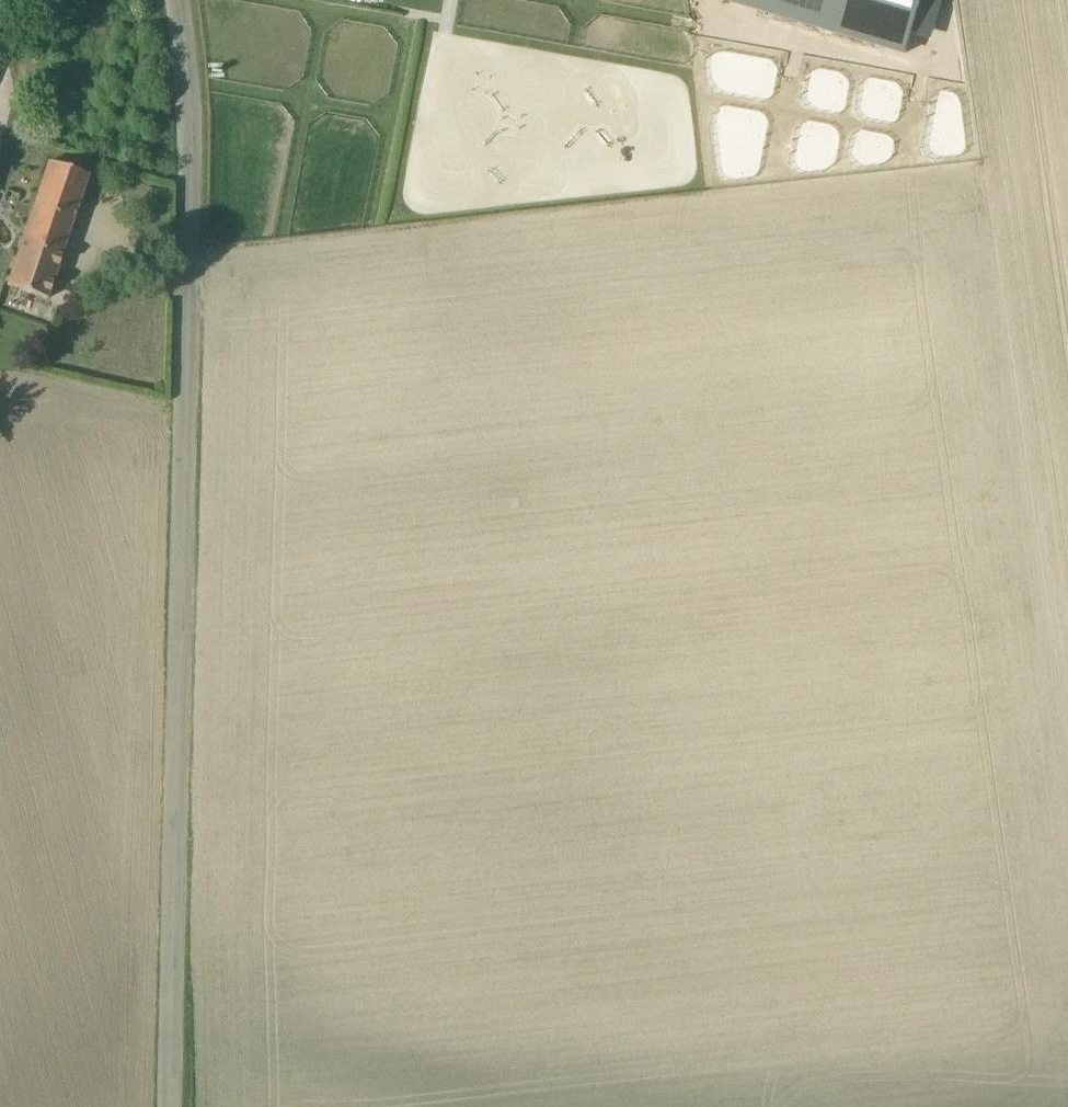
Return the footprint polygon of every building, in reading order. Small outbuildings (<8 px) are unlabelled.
[(88,177),(47,163),(5,287),(6,287),(3,299),(19,304),(23,292),(47,300),(88,177)]
